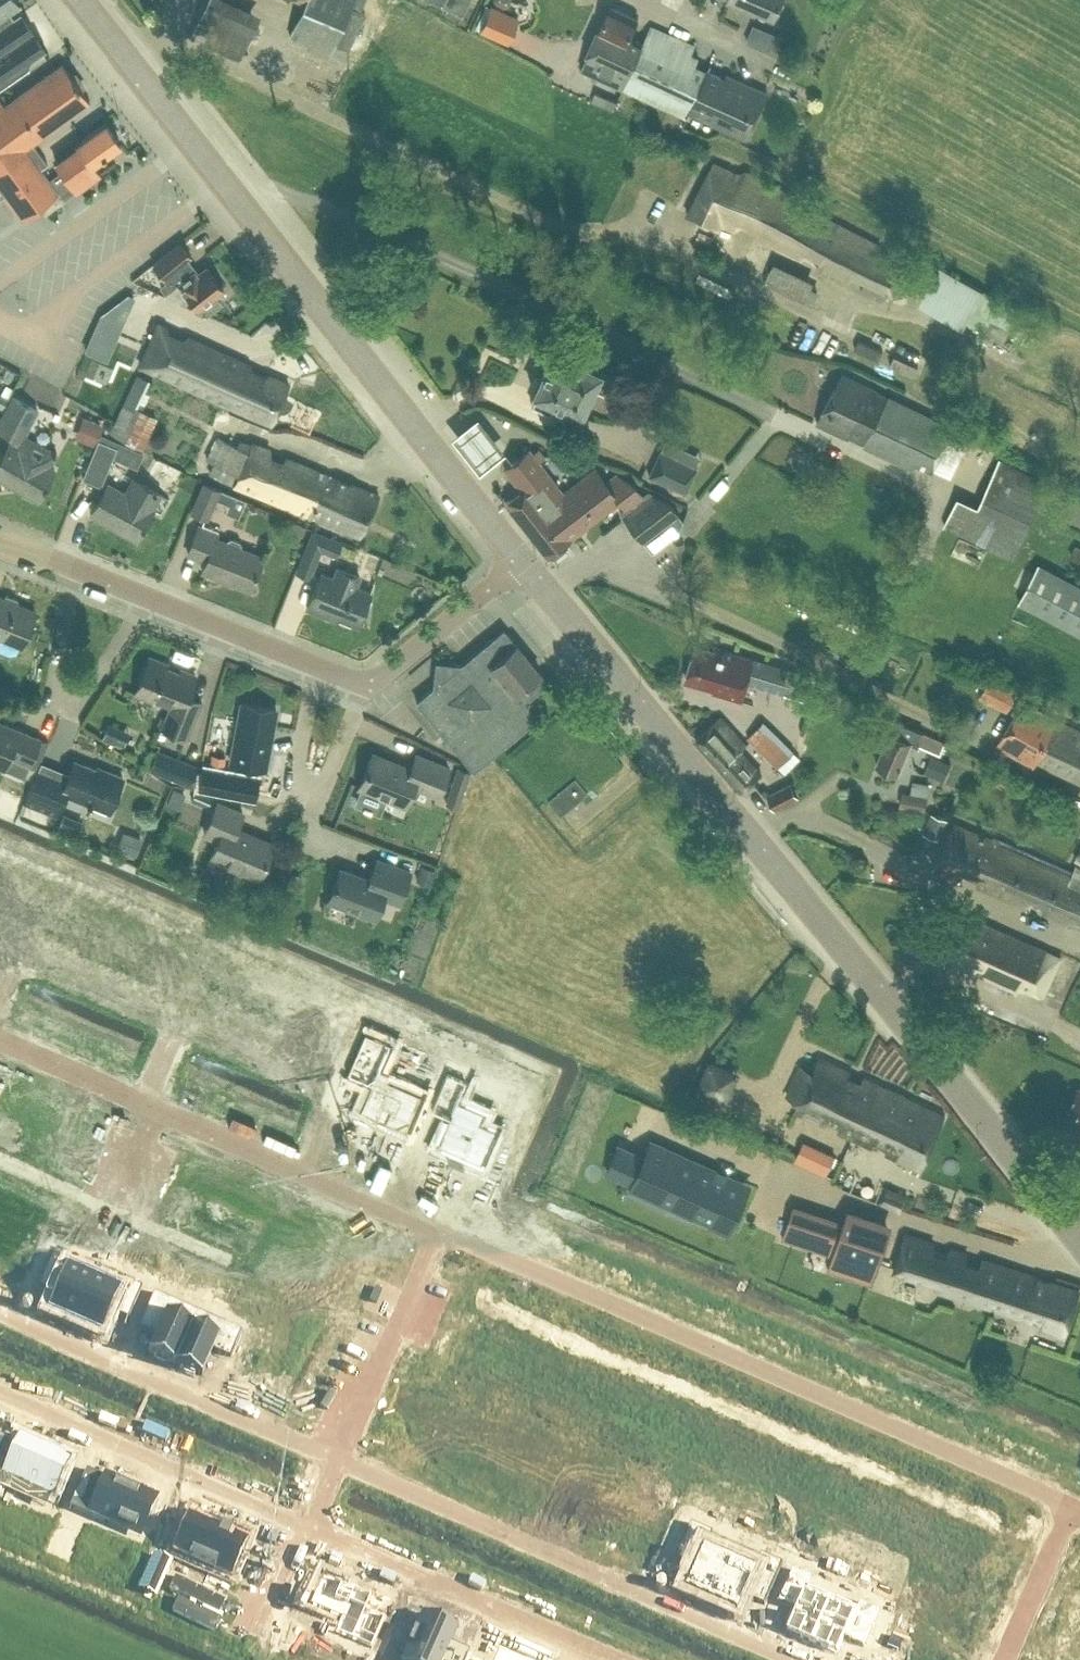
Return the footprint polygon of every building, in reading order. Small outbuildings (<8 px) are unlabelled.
[(16,0),(0,0),(0,85),(31,65),(28,60),(45,49),(19,11),(12,15),(8,9),(18,2),(16,0)] [(259,25),(252,23),(253,21),(205,0),(189,36),(237,57),(240,49),(248,52),(256,35),(255,35),(259,25)] [(302,1),(288,34),(329,52),(333,43),(348,48),(364,10),(359,8),(363,0),(300,0),(302,1)] [(466,0),(436,0),(460,12),(466,0)] [(747,9),(748,6),(774,17),(781,0),(727,0),(747,9)] [(506,39),(517,16),(489,3),(479,26),(506,39)] [(630,37),(639,18),(610,5),(599,29),(597,28),(597,29),(608,34),(605,44),(618,50),(621,43),(625,45),(630,37)] [(651,25),(623,87),(687,116),(708,71),(694,64),(698,56),(691,52),(694,44),(651,25)] [(608,34),(597,29),(587,51),(587,52),(580,67),(623,87),(642,44),(630,38),(630,37),(625,45),(621,43),(618,50),(605,44),(608,34)] [(89,101),(61,62),(2,103),(0,100),(0,196),(3,193),(20,217),(39,204),(44,211),(71,192),(57,173),(48,180),(39,168),(46,163),(32,142),(89,101)] [(725,77),(709,69),(708,71),(687,116),(688,117),(691,112),(746,137),(767,92),(726,73),(725,77)] [(610,109),(617,97),(599,89),(593,102),(610,109)] [(119,143),(104,121),(75,141),(77,145),(54,161),(61,170),(57,173),(71,192),(99,173),(92,162),(119,143)] [(742,175),(713,162),(687,213),(719,227),(722,222),(734,227),(740,221),(751,226),(752,232),(801,257),(809,250),(819,256),(816,267),(844,282),(850,274),(862,279),(861,287),(882,298),(885,292),(891,294),(891,292),(900,295),(913,266),(876,247),(879,245),(826,221),(785,193),(744,170),(742,175)] [(195,275),(191,270),(183,259),(189,255),(178,241),(151,262),(164,280),(158,284),(164,291),(184,301),(187,299),(193,306),(192,308),(202,313),(219,301),(212,292),(221,285),(207,266),(195,275)] [(810,303),(816,290),(810,287),(810,286),(770,267),(763,281),(810,303)] [(1019,316),(953,285),(935,325),(1000,355),(1019,316)] [(182,337),(165,331),(165,327),(152,321),(149,327),(154,330),(138,364),(270,423),(287,383),(267,374),(263,375),(242,365),(239,359),(185,335),(182,337)] [(116,332),(95,323),(91,332),(112,341),(116,332)] [(93,347),(82,368),(101,378),(112,357),(93,347)] [(536,392),(531,402),(547,410),(552,400),(578,412),(591,385),(592,385),(601,390),(607,376),(597,371),(598,369),(551,347),(531,390),(536,392)] [(932,467),(951,427),(875,390),(875,389),(840,372),(817,421),(910,466),(917,460),(932,467)] [(2,408),(8,397),(0,393),(0,406),(2,408)] [(12,395),(0,418),(0,430),(12,436),(8,443),(0,457),(0,477),(37,498),(53,468),(48,465),(55,452),(32,439),(23,434),(37,408),(12,395)] [(450,437),(477,470),(500,452),(474,418),(450,437)] [(142,449),(108,434),(100,431),(97,438),(82,477),(100,484),(111,456),(136,467),(143,450),(142,449)] [(236,445),(216,436),(206,458),(213,461),(208,471),(226,480),(359,534),(376,494),(285,455),(279,462),(265,457),(267,448),(245,440),(238,439),(236,445)] [(531,452),(528,447),(503,467),(520,488),(503,502),(545,555),(568,538),(618,500),(623,507),(618,511),(641,540),(676,513),(666,501),(646,489),(641,493),(633,483),(614,473),(605,481),(594,467),(562,492),(537,460),(542,456),(536,448),(531,452)] [(686,492),(698,467),(659,449),(647,473),(686,492)] [(168,489),(177,470),(152,458),(143,477),(168,489)] [(148,506),(156,491),(132,477),(124,492),(106,483),(90,512),(135,537),(152,508),(148,506)] [(245,499),(218,488),(202,481),(190,511),(206,518),(215,497),(228,504),(225,511),(238,517),(245,499)] [(984,503),(983,507),(952,497),(940,531),(1016,557),(1029,518),(984,503)] [(249,587),(261,555),(215,538),(217,532),(197,525),(186,552),(205,559),(201,569),(249,587)] [(335,554),(340,541),(312,530),(295,570),(308,575),(319,548),(335,554)] [(1076,543),(1068,556),(1079,562),(1079,545),(1076,543)] [(1039,560),(1022,601),(1067,621),(1079,629),(1079,577),(1039,560)] [(355,585),(359,575),(335,566),(332,575),(320,571),(305,606),(322,613),(323,610),(357,623),(370,591),(355,585)] [(20,644),(34,610),(15,602),(17,598),(6,593),(4,597),(0,596),(0,636),(20,644)] [(439,680),(416,700),(472,768),(535,717),(522,701),(546,681),(502,628),(454,668),(440,667),(439,680)] [(725,653),(696,645),(686,679),(714,687),(713,691),(741,699),(747,680),(805,699),(812,675),(791,669),(726,649),(725,653)] [(178,672),(165,667),(167,663),(148,656),(134,692),(152,699),(153,696),(171,703),(165,717),(162,716),(158,725),(186,736),(200,700),(187,695),(195,675),(179,668),(178,672)] [(990,675),(979,696),(1006,709),(1017,688),(990,675)] [(1051,717),(1022,700),(997,744),(1034,765),(1037,759),(1079,779),(1079,731),(1051,717)] [(264,767),(275,707),(240,701),(229,761),(264,767)] [(742,790),(761,772),(739,750),(745,744),(720,716),(695,737),(742,790)] [(944,741),(889,717),(878,742),(883,745),(875,763),(897,772),(911,741),(917,744),(919,741),(940,750),(944,741)] [(745,736),(775,775),(795,760),(765,721),(745,736)] [(0,724),(0,767),(23,776),(28,764),(29,764),(40,736),(3,722),(2,725),(0,724)] [(196,764),(157,748),(149,768),(189,783),(196,764)] [(410,767),(372,752),(358,784),(404,803),(412,783),(437,794),(448,767),(416,753),(410,767)] [(74,758),(65,779),(37,768),(24,802),(56,815),(65,792),(108,810),(122,775),(107,769),(106,772),(74,758)] [(935,763),(920,770),(927,786),(942,779),(935,763)] [(457,765),(449,786),(461,790),(469,770),(457,765)] [(202,766),(198,788),(252,798),(256,776),(202,766)] [(559,812),(586,790),(573,776),(547,798),(559,812)] [(797,799),(790,785),(765,797),(772,813),(797,799)] [(207,807),(212,796),(195,788),(190,799),(207,807)] [(922,810),(925,796),(901,791),(899,805),(922,810)] [(258,876),(272,842),(235,826),(242,811),(217,800),(203,832),(218,838),(210,856),(258,876)] [(938,838),(947,818),(932,811),(923,831),(938,838)] [(268,828),(270,817),(244,813),(242,823),(268,828)] [(954,822),(934,871),(959,881),(965,872),(976,877),(976,882),(1025,904),(1033,896),(1044,902),(1043,912),(1068,923),(1069,921),(1079,926),(1079,866),(1074,864),(1073,867),(993,835),(992,837),(954,822)] [(120,841),(114,851),(133,861),(138,851),(120,841)] [(398,902),(410,870),(376,857),(369,877),(338,866),(327,899),(374,916),(381,896),(398,902)] [(420,864),(416,877),(429,881),(433,869),(420,864)] [(44,904),(29,940),(47,948),(38,968),(84,987),(100,950),(56,931),(64,913),(44,904)] [(1041,993),(1059,954),(952,908),(930,951),(1017,990),(1021,984),(1041,993)] [(201,1002),(187,1034),(232,1053),(245,1021),(201,1002)] [(390,1041),(364,1030),(345,1072),(369,1082),(358,1107),(404,1128),(420,1092),(386,1077),(388,1071),(378,1067),(390,1041)] [(853,1136),(878,1083),(864,1077),(861,1081),(847,1075),(850,1070),(820,1056),(814,1069),(799,1063),(788,1094),(799,1099),(794,1109),(826,1124),(830,1118),(841,1124),(839,1129),(853,1136)] [(437,1142),(479,1162),(495,1127),(478,1120),(482,1110),(457,1099),(466,1079),(446,1070),(429,1108),(448,1116),(437,1142)] [(878,1083),(853,1136),(871,1144),(875,1139),(887,1144),(886,1151),(920,1167),(945,1114),(878,1083)] [(726,1097),(699,1085),(693,1098),(720,1110),(726,1097)] [(1077,1087),(1067,1115),(1079,1120),(1079,1087),(1077,1087)] [(708,1222),(725,1229),(744,1187),(703,1169),(705,1164),(652,1140),(634,1182),(662,1195),(660,1200),(695,1216),(708,1222)] [(0,1153),(0,1154),(12,1159),(15,1151),(3,1146),(0,1153)] [(639,1157),(617,1147),(607,1170),(629,1180),(639,1157)] [(826,1173),(835,1154),(820,1147),(811,1166),(826,1173)] [(30,1158),(26,1166),(38,1171),(42,1163),(30,1158)] [(49,1166),(46,1175),(58,1180),(61,1172),(49,1166)] [(61,1172),(58,1180),(70,1185),(73,1177),(61,1172)] [(844,1224),(792,1207),(783,1235),(834,1252),(829,1266),(871,1280),(887,1231),(846,1217),(844,1224)] [(162,1216),(159,1224),(171,1229),(174,1221),(162,1216)] [(174,1221),(171,1229),(183,1234),(186,1226),(174,1221)] [(201,1233),(197,1241),(209,1246),(213,1238),(201,1233)] [(947,1253),(934,1249),(936,1242),(906,1233),(895,1268),(937,1281),(936,1289),(977,1303),(1040,1324),(1041,1328),(1065,1336),(1078,1288),(982,1257),(980,1265),(966,1260),(968,1252),(950,1247),(947,1253)] [(213,1238),(209,1246),(222,1251),(225,1243),(213,1238)] [(74,1324),(97,1271),(53,1252),(37,1290),(54,1297),(48,1313),(74,1324)] [(238,1268),(246,1272),(251,1260),(243,1256),(238,1268)] [(141,1291),(97,1271),(74,1324),(100,1336),(110,1314),(127,1322),(141,1291)] [(196,1315),(153,1296),(137,1331),(155,1339),(147,1357),(152,1359),(151,1363),(166,1370),(168,1366),(173,1368),(196,1315)] [(196,1315),(173,1368),(179,1371),(177,1375),(192,1381),(194,1377),(199,1380),(211,1353),(229,1361),(240,1334),(196,1315)] [(252,1367),(239,1397),(259,1406),(257,1409),(267,1413),(268,1410),(287,1418),(300,1388),(252,1367)] [(67,1462),(18,1441),(12,1454),(0,1449),(0,1492),(3,1493),(10,1478),(52,1497),(67,1462)] [(83,1477),(68,1511),(106,1528),(107,1527),(138,1540),(144,1527),(156,1501),(104,1478),(103,1481),(101,1485),(83,1477)] [(634,1508),(611,1560),(623,1565),(621,1570),(635,1576),(648,1547),(665,1555),(678,1527),(634,1508)] [(180,1532),(170,1554),(230,1581),(247,1541),(203,1522),(190,1516),(188,1515),(187,1517),(180,1532)] [(685,1592),(711,1603),(734,1551),(709,1540),(711,1536),(690,1526),(675,1562),(694,1570),(685,1592)] [(732,1556),(711,1603),(737,1615),(744,1599),(763,1608),(781,1567),(760,1557),(756,1566),(732,1556)] [(169,1566),(153,1559),(139,1591),(155,1598),(169,1566)] [(810,1647),(831,1599),(807,1589),(811,1580),(791,1571),(776,1605),(794,1613),(784,1636),(810,1647)] [(312,1599),(308,1608),(339,1622),(333,1635),(370,1652),(383,1621),(364,1612),(370,1598),(354,1591),(355,1588),(341,1582),(340,1585),(322,1577),(314,1594),(312,1593),(310,1599),(312,1599)] [(896,1592),(875,1639),(895,1647),(916,1601),(896,1592)] [(831,1599),(810,1647),(836,1658),(844,1641),(849,1643),(849,1645),(862,1651),(879,1613),(858,1604),(856,1610),(831,1599)] [(404,1659),(464,1659),(445,1652),(448,1646),(454,1631),(422,1617),(416,1633),(414,1632),(407,1648),(408,1649),(404,1659)] [(897,1659),(931,1659),(903,1647),(897,1659)] [(498,1650),(494,1658),(475,1649),(470,1659),(519,1659),(498,1650)]
